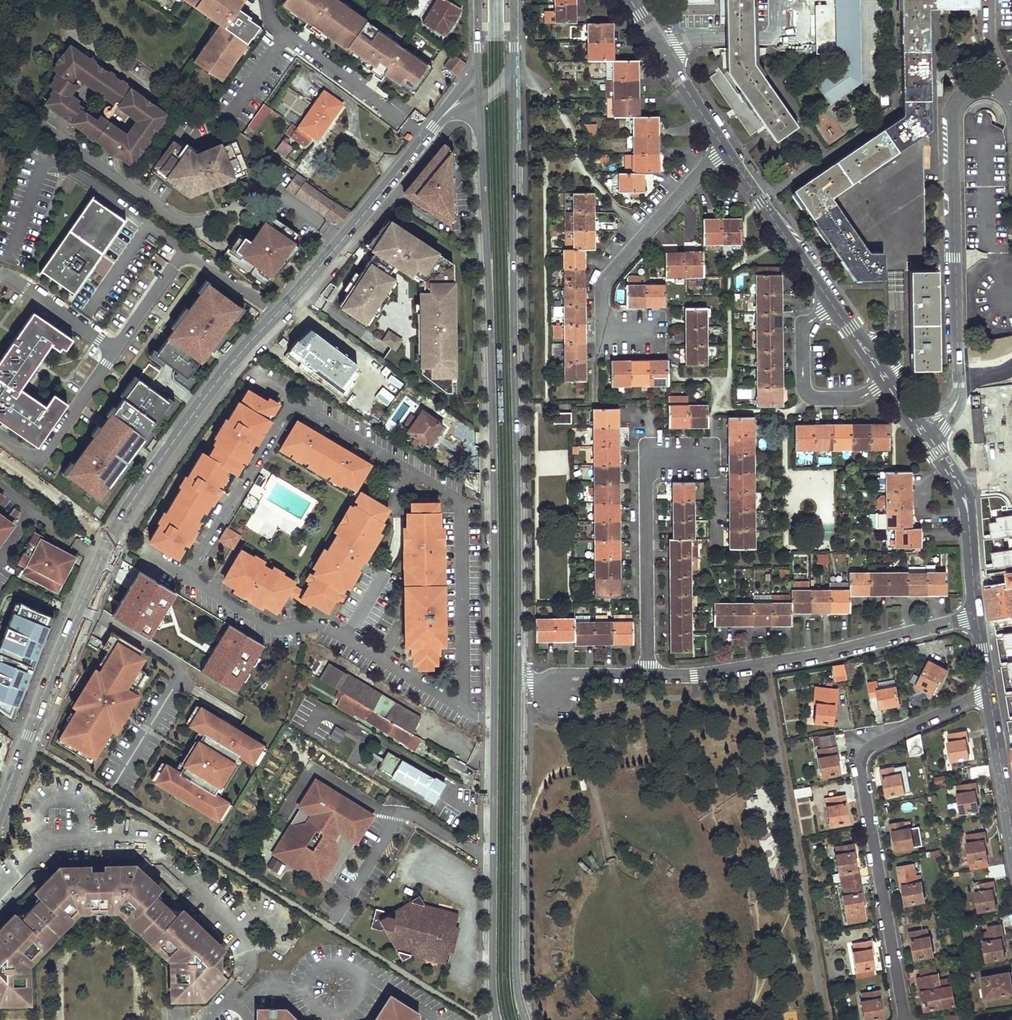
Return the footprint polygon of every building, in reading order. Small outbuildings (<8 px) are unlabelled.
[(219,78),(227,66),(230,68),(240,54),(242,51),(241,50),(246,43),(250,37),(251,38),(259,26),(249,19),(250,17),(248,15),(249,13),(242,8),(243,6),(240,4),(243,0),(191,0),(194,2),(198,5),(203,8),(206,7),(210,10),(207,15),(211,18),(212,19),(216,17),(219,19),(217,22),(220,24),(219,26),(215,31),(214,31),(211,35),(193,60),(207,70),(210,72),(212,71),(215,73),(216,76),(219,78)] [(411,93),(429,68),(412,56),(413,54),(405,48),(403,50),(400,48),(397,46),(399,44),(391,39),(389,40),(383,36),(384,34),(366,21),(347,8),(346,9),(340,5),(341,3),(337,0),(285,0),(283,2),(290,8),(300,14),(299,16),(303,20),(307,22),(304,27),(307,29),(308,27),(314,31),(325,39),(327,36),(334,41),(337,37),(341,40),(342,44),(351,51),(352,51),(356,51),(360,54),(357,58),(364,63),(362,65),(374,73),(379,77),(378,80),(380,82),(384,77),(391,82),(392,80),(411,93)] [(443,35),(460,8),(448,0),(435,0),(422,21),(443,35)] [(717,0),(685,0),(685,14),(716,15),(717,0)] [(725,25),(752,25),(752,0),(725,0),(725,25)] [(793,189),(854,278),(884,278),(883,250),(868,251),(831,196),(929,129),(928,9),(976,8),(976,0),(900,0),(902,113),(793,189)] [(817,84),(828,103),(859,81),(858,0),(825,0),(825,6),(836,6),(837,69),(817,84)] [(341,3),(340,5),(346,9),(347,8),(349,6),(342,1),(341,3)] [(575,3),(555,3),(555,11),(555,23),(575,23),(575,3)] [(203,8),(198,5),(196,7),(207,15),(210,10),(206,7),(203,8)] [(397,15),(403,19),(409,10),(403,6),(397,15)] [(300,14),(290,8),(287,12),(302,22),(303,20),(299,16),(300,14)] [(555,23),(555,11),(544,11),(544,23),(555,23)] [(613,21),(587,22),(588,41),(613,41),(613,21)] [(219,26),(216,24),(209,33),(211,35),(214,31),(215,31),(219,26)] [(752,25),(725,25),(726,39),(726,48),(753,48),(753,39),(752,25)] [(263,28),(259,26),(251,38),(255,40),(263,28)] [(384,34),(383,36),(389,40),(391,39),(392,36),(386,32),(384,34)] [(337,37),(334,41),(341,46),(342,44),(341,40),(337,37)] [(613,41),(588,41),(588,60),(613,60),(613,41)] [(242,51),(240,54),(243,56),(250,46),(246,43),(241,50),(242,51)] [(70,47),(53,71),(59,75),(50,87),(56,91),(47,104),(131,164),(166,115),(70,47)] [(720,68),(709,76),(749,135),(764,126),(774,141),(797,125),(753,65),(753,48),(726,48),(726,65),(732,76),(730,77),(742,95),(744,98),(742,100),(720,68)] [(465,64),(453,55),(443,66),(456,76),(465,64)] [(638,59),(613,60),(614,78),(639,78),(638,59)] [(958,69),(936,69),(936,80),(958,79),(958,69)] [(210,72),(207,70),(206,72),(214,78),(216,76),(215,73),(212,71),(210,72)] [(100,115),(97,120),(101,123),(102,121),(119,134),(118,136),(126,141),(143,117),(135,112),(134,114),(72,71),(68,77),(69,78),(68,79),(72,82),(76,77),(78,79),(81,81),(114,104),(117,107),(133,118),(134,123),(128,131),(123,132),(107,120),(104,118),(100,115)] [(614,78),(607,78),(607,98),(614,98),(639,98),(639,78),(614,78)] [(66,96),(69,98),(81,81),(78,79),(74,84),(66,96)] [(299,119),(319,133),(329,119),(327,117),(330,114),(332,115),(344,99),(324,85),(299,119)] [(639,98),(614,98),(614,115),(633,115),(639,115),(639,98)] [(257,133),(271,108),(262,103),(248,128),(257,133)] [(117,107),(114,104),(104,118),(107,120),(117,107)] [(639,115),(633,115),(634,134),(658,134),(658,115),(639,115)] [(596,123),(584,123),(592,135),(596,135),(596,123)] [(402,138),(406,142),(412,135),(408,131),(402,138)] [(658,134),(634,134),(634,147),(634,153),(658,153),(658,134)] [(173,142),(155,167),(156,168),(168,176),(166,178),(167,178),(179,187),(181,185),(188,191),(202,185),(204,190),(205,189),(204,186),(211,183),(212,186),(220,183),(221,183),(219,180),(233,174),(246,169),(247,168),(236,140),(221,146),(221,144),(220,144),(195,154),(188,149),(186,151),(173,142)] [(192,145),(188,149),(195,154),(220,144),(218,140),(197,149),(192,145)] [(276,151),(284,156),(290,146),(282,141),(276,151)] [(447,147),(442,144),(415,178),(403,193),(446,222),(449,218),(447,147)] [(634,153),(626,153),(627,172),(634,172),(634,153)] [(658,153),(634,153),(634,172),(643,172),(658,172),(658,153)] [(168,176),(156,168),(153,172),(165,180),(167,178),(166,178),(168,176)] [(246,169),(233,174),(235,180),(248,174),(246,169)] [(324,216),(329,209),(333,204),(303,181),(305,178),(295,172),(284,186),(324,216)] [(627,172),(619,172),(619,191),(644,190),(643,172),(634,172),(627,172)] [(233,174),(219,180),(221,183),(220,183),(221,185),(235,180),(233,174)] [(202,185),(188,191),(190,195),(193,194),(193,196),(205,191),(204,190),(202,185)] [(573,192),(573,211),(594,210),(594,192),(573,192)] [(123,219),(90,196),(38,271),(71,294),(84,274),(82,272),(95,252),(98,254),(123,219)] [(337,215),(332,222),(341,220),(350,211),(345,207),(343,211),(333,204),(329,209),(337,215)] [(337,215),(329,209),(324,216),(332,222),(337,215)] [(573,211),(568,211),(567,229),(568,229),(573,229),(594,229),(594,210),(573,211)] [(274,226),(280,218),(276,214),(269,222),(274,226)] [(742,217),(723,218),(723,243),(742,243),(742,217)] [(256,265),(257,264),(272,276),(298,246),(296,245),(291,240),(298,233),(280,218),(274,226),(269,222),(254,239),(247,234),(235,248),(256,265)] [(723,218),(703,218),(704,243),(723,243),(723,218)] [(372,242),(368,248),(374,252),(338,305),(363,322),(370,312),(375,315),(387,296),(383,293),(392,279),(387,275),(394,264),(411,276),(413,273),(422,279),(422,291),(419,291),(419,312),(416,312),(417,352),(420,352),(420,363),(420,372),(446,391),(450,391),(450,372),(453,372),(453,350),(450,350),(449,339),(453,338),(452,321),(449,321),(449,309),(452,309),(452,294),(449,294),(449,283),(452,283),(452,263),(435,253),(433,255),(416,244),(418,241),(392,225),(391,227),(385,223),(370,241),(372,242)] [(594,229),(573,229),(573,249),(584,249),(594,249),(594,229)] [(235,248),(247,234),(243,230),(231,244),(235,248)] [(291,240),(296,245),(302,237),(298,233),(291,240)] [(567,249),(563,249),(563,267),(584,267),(584,249),(573,249),(567,249)] [(684,251),(665,251),(665,275),(684,275),(684,251)] [(704,251),(684,251),(684,275),(704,275),(704,251)] [(98,254),(95,252),(82,272),(84,274),(87,276),(101,256),(98,254)] [(758,273),(756,273),(756,292),(780,292),(780,272),(778,272),(777,266),(758,266),(758,273)] [(584,267),(563,267),(563,286),(584,286),(584,267)] [(935,268),(908,268),(909,368),(937,368),(935,268)] [(704,287),(704,279),(690,279),(690,287),(704,287)] [(197,292),(201,294),(208,285),(210,283),(206,280),(197,292)] [(645,283),(626,283),(626,301),(636,301),(636,305),(645,305),(645,301),(645,283)] [(665,283),(645,283),(645,301),(655,301),(655,305),(665,305),(665,283)] [(178,372),(187,379),(190,376),(210,349),(223,331),(233,318),(240,309),(208,285),(201,294),(189,310),(175,330),(158,352),(155,356),(165,363),(178,372)] [(584,286),(563,286),(564,304),(585,304),(584,286)] [(780,292),(756,292),(756,310),(781,310),(780,292)] [(585,304),(564,304),(564,323),(585,323),(585,304)] [(707,306),(686,306),(686,326),(707,326),(707,306)] [(47,318),(48,316),(35,307),(34,309),(47,318)] [(240,309),(233,318),(236,321),(245,309),(241,307),(240,309)] [(171,327),(175,330),(189,310),(186,308),(171,327)] [(0,358),(0,420),(38,445),(67,402),(57,395),(53,393),(48,401),(45,405),(20,387),(23,383),(53,340),(61,346),(64,342),(71,332),(48,316),(47,318),(34,309),(0,358)] [(781,310),(756,310),(756,329),(781,329),(781,310)] [(370,312),(363,322),(368,325),(375,315),(370,312)] [(326,321),(322,327),(344,342),(348,336),(326,321)] [(585,323),(564,323),(554,323),(554,336),(564,336),(564,343),(585,343),(585,323)] [(707,326),(686,326),(686,345),(707,345),(707,326)] [(781,329),(756,329),(757,349),(781,348),(781,329)] [(322,355),(330,344),(310,330),(302,341),(322,355)] [(223,331),(210,349),(213,352),(227,334),(223,331)] [(71,332),(64,342),(68,345),(75,334),(71,332)] [(388,333),(383,341),(394,348),(400,340),(388,333)] [(261,351),(272,362),(282,351),(271,341),(261,351)] [(585,343),(564,343),(564,361),(585,361),(585,343)] [(707,345),(686,345),(686,364),(707,364),(707,345)] [(781,348),(757,349),(757,367),(781,367),(781,348)] [(162,366),(165,363),(155,356),(158,352),(154,350),(149,356),(162,366)] [(648,359),(629,360),(630,385),(648,385),(648,359)] [(668,359),(648,359),(648,385),(668,385),(668,359)] [(629,360),(611,360),(611,385),(630,385),(629,360)] [(585,361),(564,361),(564,381),(585,381),(585,361)] [(781,367),(757,367),(757,387),(782,387),(781,367)] [(187,379),(178,372),(175,376),(188,385),(193,379),(190,376),(187,379)] [(120,395),(124,398),(138,379),(135,376),(120,395)] [(96,495),(99,498),(106,488),(116,475),(129,457),(143,439),(151,428),(163,412),(170,402),(167,400),(138,379),(124,398),(101,428),(94,437),(74,465),(67,474),(70,476),(96,495)] [(45,405),(48,401),(23,383),(20,387),(45,405)] [(782,387),(757,387),(757,406),(782,405),(782,387)] [(227,468),(233,472),(238,463),(241,459),(242,460),(248,451),(253,442),(267,419),(265,418),(269,411),(273,406),(267,401),(248,390),(240,402),(238,402),(215,441),(216,442),(208,456),(202,452),(149,541),(174,556),(180,547),(182,543),(196,520),(202,509),(215,487),(218,483),(223,475),(227,468)] [(57,395),(67,402),(70,399),(59,391),(57,395)] [(170,402),(163,412),(167,414),(175,403),(168,398),(167,400),(170,402)] [(269,411),(273,413),(278,404),(269,398),(267,401),(273,406),(269,411)] [(1001,403),(1002,440),(1011,440),(1011,421),(1011,403),(1001,403)] [(707,404),(687,405),(688,423),(688,426),(698,426),(698,423),(707,423),(707,404)] [(687,405),(668,405),(668,427),(678,426),(678,423),(688,423),(687,405)] [(618,408),(594,408),(594,427),(618,428),(618,408)] [(982,408),(973,409),(975,442),(985,442),(982,408)] [(407,431),(428,446),(443,425),(422,411),(407,431)] [(554,413),(553,423),(570,423),(570,413),(554,413)] [(752,415),(728,415),(728,426),(728,434),(752,434),(752,415)] [(297,421),(282,446),(291,451),(294,453),(303,459),(310,463),(327,473),(332,476),(342,482),(355,490),(356,489),(370,465),(358,458),(349,452),(322,436),(312,430),(297,421)] [(843,423),(832,424),(832,449),(852,448),(851,423),(843,423)] [(860,423),(851,423),(852,448),(863,448),(870,448),(869,423),(860,423)] [(879,423),(869,423),(870,448),(889,448),(888,423),(879,423)] [(803,424),(794,424),(795,449),(814,449),(814,424),(803,424)] [(824,424),(814,424),(814,449),(832,449),(832,424),(824,424)] [(91,435),(94,437),(101,428),(98,426),(91,435)] [(314,427),(312,430),(322,436),(324,433),(314,427)] [(618,428),(594,427),(594,446),(618,446),(618,436),(618,428)] [(151,428),(143,439),(146,442),(154,431),(151,428)] [(752,434),(728,434),(728,445),(728,454),(753,453),(752,434)] [(282,446),(280,450),(289,455),(291,451),(282,446)] [(618,446),(594,446),(594,465),(618,465),(618,457),(618,446)] [(351,449),(349,452),(358,458),(360,455),(351,449)] [(248,451),(242,460),(246,462),(251,453),(248,451)] [(294,453),(292,457),(301,462),(303,459),(294,453)] [(753,453),(728,454),(728,464),(728,473),(753,472),(753,453)] [(129,457),(116,475),(119,477),(133,460),(129,457)] [(70,476),(67,474),(74,465),(71,462),(62,473),(68,478),(70,476)] [(238,463),(233,472),(236,474),(242,465),(238,463)] [(310,463),(308,466),(325,477),(327,473),(310,463)] [(618,465),(594,465),(594,484),(618,483),(618,476),(618,465)] [(910,470),(880,470),(880,476),(877,476),(877,490),(885,490),(910,490),(910,480),(910,470)] [(753,472),(728,473),(728,483),(728,490),(753,490),(753,472)] [(223,475),(218,483),(222,485),(226,477),(223,475)] [(259,475),(254,483),(258,486),(263,477),(259,475)] [(332,476),(330,480),(340,486),(342,482),(332,476)] [(693,480),(672,481),(672,491),(673,500),(693,499),(693,480)] [(618,483),(594,484),(594,502),(618,502),(618,495),(618,483)] [(215,487),(202,509),(205,512),(210,504),(213,505),(222,491),(215,487)] [(110,491),(106,488),(99,498),(96,495),(94,497),(101,503),(110,491)] [(358,495),(356,499),(359,501),(363,494),(356,489),(355,490),(353,493),(358,495)] [(753,490),(728,490),(728,501),(728,509),(753,509),(753,490)] [(876,499),(876,505),(880,509),(885,509),(910,509),(910,499),(910,490),(885,490),(885,496),(881,496),(876,499)] [(304,593),(302,596),(311,602),(327,611),(334,599),(336,600),(345,585),(377,531),(382,523),(381,521),(388,509),(363,494),(359,501),(356,506),(354,505),(353,508),(338,533),(327,551),(317,569),(308,583),(309,584),(304,593)] [(693,499),(673,500),(673,511),(673,519),(694,519),(693,499)] [(413,654),(413,664),(418,664),(432,663),(436,663),(436,653),(439,653),(439,645),(441,645),(439,520),(438,520),(438,512),(434,512),(434,502),(411,502),(411,513),(408,513),(408,521),(406,521),(408,646),(410,646),(410,654),(413,654)] [(618,502),(594,502),(594,522),(618,521),(618,511),(618,502)] [(82,510),(88,514),(92,507),(87,503),(82,510)] [(353,508),(350,506),(334,531),(338,533),(353,508)] [(14,507),(8,516),(14,520),(20,511),(14,507)] [(753,509),(728,509),(728,519),(728,529),(754,528),(753,509)] [(885,512),(876,512),(876,527),(894,527),(910,527),(910,520),(910,509),(885,509),(885,512)] [(996,516),(997,520),(988,521),(993,553),(1005,551),(1011,550),(1011,513),(996,516)] [(1,536),(3,538),(13,524),(0,515),(0,538),(1,536)] [(694,519),(673,519),(673,529),(673,538),(694,538),(694,519)] [(196,520),(182,543),(189,547),(197,532),(194,530),(199,522),(196,520)] [(618,521),(594,522),(594,541),(619,540),(619,529),(618,521)] [(894,527),(894,547),(919,547),(919,539),(919,527),(910,527),(894,527)] [(227,528),(220,540),(232,547),(239,536),(227,528)] [(754,528),(728,529),(729,540),(729,548),(754,548),(754,528)] [(345,585),(348,588),(381,533),(377,531),(345,585)] [(43,537),(33,532),(18,561),(27,566),(23,572),(57,590),(74,557),(57,547),(55,550),(52,548),(53,545),(42,539),(43,537)] [(673,538),(669,538),(669,550),(669,557),(696,556),(696,538),(694,538),(673,538)] [(619,540),(594,541),(594,559),(619,559),(619,548),(619,540)] [(180,547),(174,556),(178,558),(183,549),(180,547)] [(313,567),(317,569),(327,551),(323,549),(313,567)] [(241,550),(239,554),(248,559),(250,555),(241,550)] [(1007,567),(1005,551),(993,553),(995,569),(987,569),(983,574),(1007,567)] [(239,554),(224,579),(237,586),(236,588),(245,593),(254,599),(264,604),(265,603),(277,610),(288,593),(292,586),(284,580),(279,578),(281,576),(271,570),(262,564),(253,559),(251,561),(248,559),(239,554)] [(829,554),(816,555),(816,564),(829,564),(829,554)] [(255,556),(253,559),(262,564),(264,561),(255,556)] [(696,556),(669,557),(669,567),(669,576),(690,575),(690,569),(697,569),(696,556)] [(619,559),(594,559),(594,578),(619,577),(619,568),(619,559)] [(273,567),(271,570),(281,576),(283,573),(273,567)] [(983,574),(991,618),(991,631),(1000,631),(1000,617),(1005,616),(1006,626),(1011,624),(1011,573),(1010,573),(1009,570),(1011,569),(1011,567),(1007,567),(983,574)] [(112,615),(148,637),(155,625),(159,618),(163,611),(167,605),(175,592),(139,571),(112,615)] [(866,571),(848,571),(848,581),(848,594),(858,594),(858,590),(867,590),(866,571)] [(886,571),(866,571),(867,590),(867,594),(876,594),(876,590),(886,590),(886,571)] [(905,571),(886,571),(886,590),(886,594),(891,594),(896,594),(896,590),(905,590),(905,571)] [(907,571),(905,571),(905,590),(905,593),(915,593),(915,590),(925,590),(925,571),(923,571),(907,571)] [(944,571),(925,571),(925,590),(925,593),(935,593),(935,590),(945,590),(944,571)] [(690,575),(669,576),(669,585),(670,594),(690,594),(690,575)] [(286,577),(284,580),(292,586),(294,582),(286,577)] [(619,577),(594,578),(594,597),(619,596),(619,586),(619,577)] [(792,588),(790,588),(790,594),(790,602),(791,611),(800,611),(800,607),(810,607),(810,588),(808,588),(808,580),(791,580),(792,588)] [(848,581),(829,581),(829,588),(828,608),(828,611),(839,611),(838,607),(848,607),(848,594),(848,581)] [(292,586),(288,593),(309,605),(311,602),(302,596),(304,593),(292,586)] [(236,588),(234,591),(243,597),(245,593),(236,588)] [(829,588),(810,588),(810,607),(810,611),(820,611),(819,607),(828,608),(829,588)] [(690,594),(670,594),(670,603),(670,613),(691,613),(690,594)] [(770,594),(751,594),(751,602),(770,602),(770,595),(770,594)] [(254,599),(252,602),(262,608),(264,604),(254,599)] [(15,611),(19,602),(15,600),(10,609),(13,611),(15,611)] [(16,702),(50,625),(46,623),(50,614),(32,607),(20,601),(19,602),(15,611),(13,611),(0,640),(4,642),(0,651),(0,707),(7,712),(12,700),(16,702)] [(732,602),(711,602),(712,624),(722,624),(722,620),(732,620),(732,602)] [(751,602),(732,602),(732,620),(732,624),(742,624),(741,620),(752,620),(751,602)] [(770,602),(751,602),(752,620),(752,624),(761,624),(761,620),(771,620),(770,602)] [(790,602),(770,602),(771,620),(771,624),(781,624),(781,620),(791,620),(791,611),(790,602)] [(691,613),(670,613),(670,622),(670,631),(691,631),(691,613)] [(555,618),(535,618),(535,640),(545,640),(544,636),(555,637),(555,618)] [(573,618),(555,618),(555,637),(555,640),(565,641),(565,636),(573,636),(573,622),(573,618)] [(613,621),(593,622),(593,640),(593,643),(604,643),(604,640),(613,640),(613,621)] [(632,621),(613,621),(613,640),(613,643),(623,643),(623,640),(632,640),(632,621)] [(593,622),(573,622),(573,636),(573,641),(573,643),(584,643),(584,640),(593,640),(593,622)] [(201,670),(235,692),(243,679),(247,672),(252,664),(257,656),(264,645),(229,624),(222,635),(218,642),(208,658),(204,666),(201,670)] [(691,631),(670,631),(670,640),(670,650),(691,650),(691,631)] [(106,650),(104,653),(109,656),(112,650),(107,647),(115,634),(111,632),(110,633),(104,643),(102,647),(106,650)] [(218,632),(213,640),(218,642),(222,635),(218,632)] [(142,650),(115,634),(107,647),(112,650),(109,656),(103,666),(99,673),(94,680),(82,700),(78,707),(74,714),(65,729),(64,730),(67,732),(60,744),(91,762),(101,744),(107,735),(109,731),(118,716),(122,710),(134,690),(137,685),(144,673),(145,672),(140,669),(134,665),(138,659),(137,658),(138,656),(142,650)] [(104,653),(99,663),(103,666),(109,656),(104,653)] [(145,660),(138,656),(137,658),(138,659),(134,665),(140,669),(145,660)] [(204,656),(200,663),(204,666),(208,658),(204,656)] [(928,659),(916,685),(932,693),(940,677),(942,678),(943,676),(946,669),(928,659)] [(843,662),(833,664),(835,679),(846,677),(843,662)] [(331,663),(322,679),(371,708),(413,733),(422,717),(331,663)] [(148,676),(144,673),(137,685),(141,688),(148,676)] [(90,678),(78,697),(80,698),(82,700),(94,680),(92,679),(90,678)] [(894,679),(875,682),(877,689),(895,685),(894,679)] [(875,680),(868,682),(870,694),(877,693),(879,707),(899,704),(895,685),(877,689),(875,682),(875,680)] [(815,686),(814,694),(818,695),(818,702),(816,702),(814,720),(831,722),(833,705),(835,705),(837,688),(815,686)] [(138,692),(134,690),(122,710),(126,712),(132,703),(131,702),(138,692)] [(10,714),(16,702),(12,700),(7,712),(10,714)] [(201,707),(196,704),(186,722),(190,725),(201,707)] [(239,728),(221,716),(220,719),(201,707),(190,725),(199,730),(203,732),(195,746),(187,759),(179,772),(175,769),(166,764),(156,781),(175,793),(178,795),(179,793),(186,797),(185,799),(191,802),(217,818),(228,802),(219,796),(214,793),(227,774),(239,754),(243,757),(252,762),(262,745),(242,732),(243,730),(239,728)] [(374,724),(407,743),(407,742),(413,733),(371,708),(367,715),(376,722),(374,724)] [(68,719),(63,727),(65,729),(74,714),(70,711),(66,718),(68,719)] [(123,718),(118,716),(109,731),(111,732),(117,723),(119,725),(123,718)] [(336,726),(330,736),(340,742),(346,731),(336,726)] [(64,730),(58,742),(60,744),(67,732),(64,730)] [(195,739),(192,744),(195,746),(203,732),(199,730),(194,738),(195,739)] [(949,740),(947,740),(950,759),(968,756),(965,739),(966,739),(965,730),(948,733),(949,740)] [(413,733),(407,742),(417,748),(422,738),(413,733)] [(832,733),(819,735),(821,747),(834,745),(832,733)] [(920,733),(907,739),(909,755),(923,752),(920,733)] [(111,738),(107,735),(101,744),(105,747),(111,738)] [(192,744),(184,756),(187,759),(195,746),(192,744)] [(267,747),(262,745),(252,762),(257,765),(267,747)] [(819,755),(817,756),(821,775),(838,773),(835,755),(837,754),(835,745),(834,745),(821,747),(818,748),(819,755)] [(243,757),(239,754),(227,774),(230,775),(237,764),(238,765),(243,757)] [(465,763),(451,755),(446,763),(460,771),(465,763)] [(180,761),(175,769),(179,772),(187,759),(184,756),(181,761),(180,761)] [(436,801),(445,784),(445,781),(436,776),(435,778),(402,759),(392,777),(424,796),(423,797),(432,802),(436,801)] [(166,764),(161,761),(151,778),(156,781),(166,764)] [(988,764),(970,767),(972,777),(990,775),(988,764)] [(897,765),(880,768),(882,778),(883,778),(886,794),(904,791),(900,773),(898,773),(897,765)] [(230,775),(227,774),(214,793),(219,796),(224,788),(223,787),(230,775)] [(370,816),(315,782),(306,796),(310,798),(308,801),(304,799),(300,807),(302,809),(307,811),(297,829),(292,826),(282,842),(287,845),(279,858),(288,863),(287,864),(293,868),(294,866),(301,870),(300,872),(306,875),(306,874),(320,882),(322,878),(331,883),(345,860),(339,857),(347,845),(352,848),(370,816)] [(958,792),(956,793),(959,812),(977,809),(974,792),(976,791),(974,782),(957,785),(958,792)] [(809,785),(793,788),(794,796),(811,793),(809,785)] [(178,795),(175,793),(174,795),(190,805),(191,802),(185,799),(186,797),(179,793),(178,795)] [(828,804),(825,804),(829,823),(846,820),(843,802),(845,802),(844,793),(826,797),(828,804)] [(122,806),(112,800),(107,809),(117,815),(122,806)] [(233,804),(228,802),(217,818),(222,822),(233,804)] [(307,811),(302,809),(292,826),(297,829),(307,811)] [(903,820),(889,823),(892,835),(893,835),(896,848),(914,845),(911,827),(910,826),(904,827),(903,820)] [(916,826),(911,827),(914,845),(920,844),(916,826)] [(968,841),(966,842),(969,862),(987,859),(988,866),(1003,863),(1003,862),(1002,854),(986,857),(984,840),(985,840),(983,831),(967,834),(968,841)] [(287,845),(282,842),(274,854),(279,858),(287,845)] [(837,853),(835,853),(838,873),(831,874),(832,881),(840,879),(841,879),(858,876),(857,868),(854,868),(852,851),(854,850),(852,842),(836,845),(837,853)] [(352,848),(347,845),(339,857),(345,860),(352,848)] [(917,847),(892,851),(894,857),(917,852),(917,847)] [(83,901),(113,900),(118,905),(121,905),(124,908),(124,911),(134,921),(137,920),(140,923),(140,926),(145,931),(148,930),(151,934),(151,936),(161,946),(163,945),(167,948),(166,951),(170,955),(172,953),(174,955),(175,995),(180,995),(181,993),(186,993),(187,994),(201,994),(221,973),(218,970),(215,966),(214,959),(218,955),(221,952),(197,929),(195,930),(191,927),(192,924),(179,911),(175,915),(155,895),(158,892),(150,884),(147,884),(144,881),(144,878),(142,876),(153,865),(145,857),(135,868),(137,870),(137,871),(141,876),(140,877),(136,881),(133,877),(133,871),(133,868),(104,869),(104,875),(90,876),(90,869),(62,870),(62,873),(62,879),(58,883),(54,879),(53,878),(51,881),(51,883),(48,887),(45,886),(38,894),(41,898),(21,918),(18,915),(5,929),(6,931),(2,934),(0,934),(0,999),(13,999),(15,997),(19,997),(21,999),(26,998),(25,959),(27,956),(29,958),(32,954),(32,952),(35,949),(37,949),(47,939),(47,936),(50,933),(52,933),(57,928),(57,926),(60,922),(63,922),(72,912),(72,910),(75,906),(78,906),(83,901)] [(272,858),(267,868),(280,875),(286,865),(272,858)] [(897,866),(898,871),(900,886),(903,886),(906,903),(925,900),(921,880),(920,874),(915,875),(913,863),(897,866)] [(988,866),(986,866),(988,877),(1005,874),(1003,863),(988,866)] [(858,876),(841,879),(844,894),(842,894),(846,921),(863,917),(860,899),(862,899),(858,876)] [(992,881),(973,884),(977,910),(995,907),(992,890),(994,890),(992,881)] [(410,953),(445,962),(448,948),(444,941),(447,929),(454,925),(458,912),(423,902),(424,900),(419,893),(410,898),(409,902),(406,904),(405,903),(388,913),(386,911),(377,908),(372,926),(382,929),(385,927),(395,944),(396,943),(398,946),(397,951),(401,959),(410,954),(410,953)] [(982,941),(985,959),(1004,956),(1001,938),(1002,938),(999,926),(1011,923),(1011,911),(998,914),(999,923),(987,925),(988,933),(991,932),(992,939),(989,939),(982,941)] [(949,916),(936,918),(937,925),(944,924),(944,927),(951,926),(949,916)] [(444,941),(448,948),(454,925),(447,929),(444,941)] [(926,928),(908,931),(910,940),(912,940),(914,957),(932,954),(929,935),(927,935),(926,928)] [(853,950),(850,950),(855,977),(874,974),(869,949),(870,949),(868,940),(852,943),(853,950)] [(935,964),(918,967),(920,975),(936,972),(935,964)] [(972,968),(964,969),(966,979),(973,977),(972,968)] [(982,974),(985,995),(1011,991),(1011,984),(1010,970),(982,974)] [(920,975),(916,975),(918,991),(921,990),(923,1007),(954,1003),(950,977),(937,979),(936,972),(920,975)] [(861,998),(859,999),(863,1018),(880,1015),(877,997),(879,997),(878,989),(860,992),(861,998)] [(416,1014),(391,998),(376,1019),(415,1019),(416,1014)] [(259,1019),(293,1019),(284,1010),(259,1010),(259,1019)]
